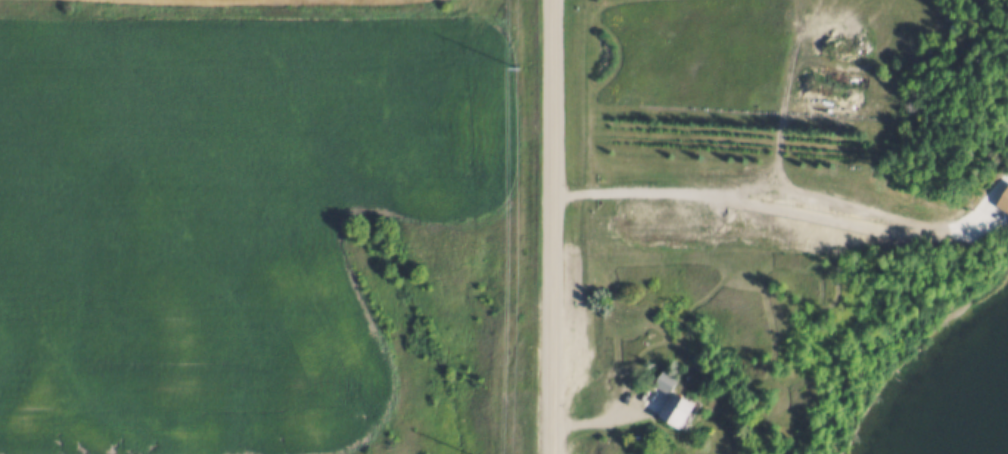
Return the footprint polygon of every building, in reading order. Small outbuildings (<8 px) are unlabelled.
[(936,25),(947,22),(949,32),(939,34),(936,25)] [(1001,180),(1007,185),(1007,217),(986,203),(1001,180)] [(645,383),(655,366),(670,375),(660,392),(645,383)] [(663,391),(684,403),(669,427),(649,415),(663,391)]
